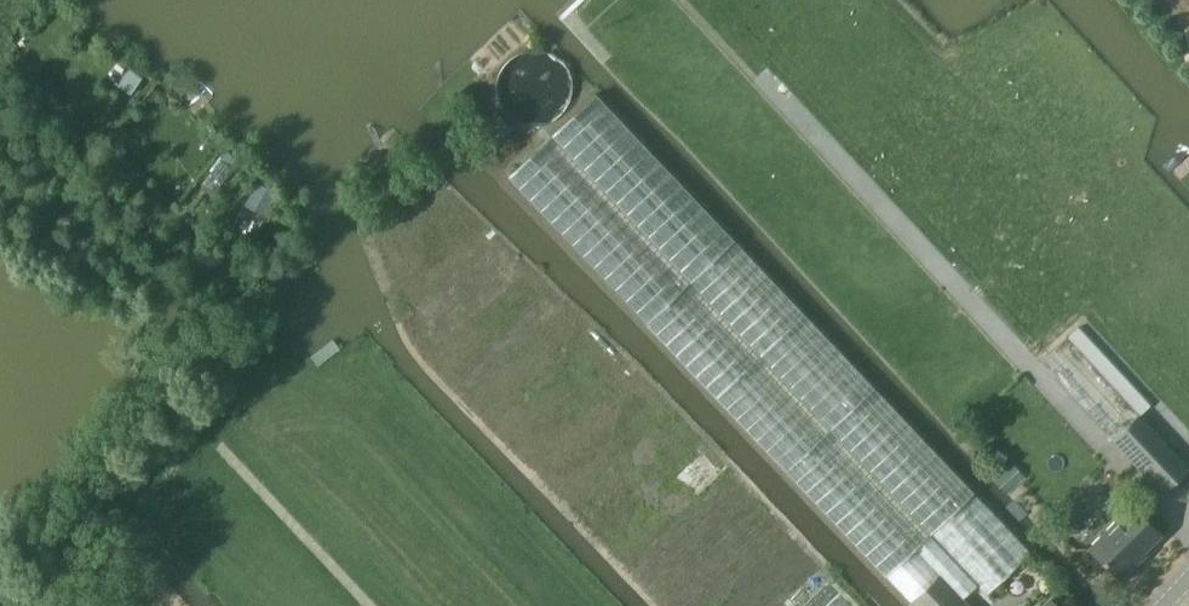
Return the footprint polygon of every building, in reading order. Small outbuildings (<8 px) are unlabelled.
[(565,84),(565,83),(565,77),(563,71),(561,66),(557,61),(553,57),(547,53),(543,51),(535,50),(529,50),(521,51),(517,53),(510,58),(505,64),(502,69),(500,75),(499,83),(500,88),(502,95),(504,99),(509,105),(513,109),(518,112),(524,114),(530,115),(538,115),(544,113),(550,110),(555,107),(558,102),(562,96),(564,90),(565,84)] [(911,600),(918,605),(971,605),(962,597),(978,582),(987,593),(1031,551),(975,492),(977,491),(737,238),(736,239),(597,91),(508,174),(648,321),(647,322),(911,600)] [(490,151),(514,125),(496,109),(472,134),(490,151)] [(1188,467),(1188,466),(1141,413),(1150,404),(1078,326),(1068,336),(1041,360),(1113,437),(1163,491),(1188,467)] [(994,478),(1009,493),(1027,475),(1013,461),(994,478)] [(1145,549),(1160,533),(1129,503),(1089,544),(1117,573),(1143,547),(1145,549)] [(1081,530),(1075,510),(1055,515),(1060,536),(1081,530)] [(1048,595),(1037,605),(1058,605),(1048,595)]
